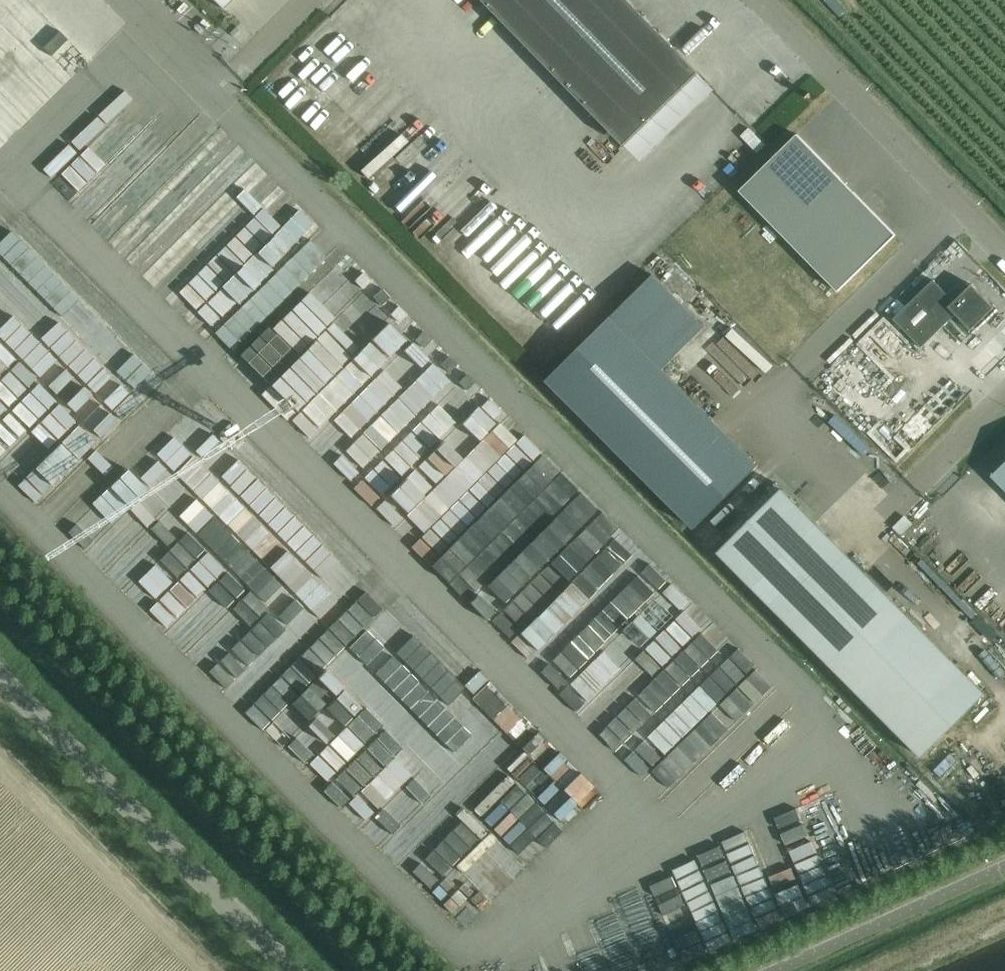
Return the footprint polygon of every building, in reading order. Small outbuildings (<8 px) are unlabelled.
[(628,0),(483,0),(624,145),(699,73),(628,0)] [(9,50),(30,72),(47,57),(27,34),(9,50)] [(69,63),(86,48),(74,36),(58,51),(69,63)] [(268,270),(317,225),(209,109),(160,155),(143,136),(125,152),(145,174),(106,210),(154,261),(162,254),(154,246),(168,233),(182,248),(154,273),(210,334),(273,275),(268,270)] [(95,120),(47,170),(76,199),(124,149),(95,120)] [(798,134),(741,190),(839,290),(896,234),(798,134)] [(310,243),(326,259),(337,247),(321,232),(310,243)] [(309,244),(283,270),(301,288),(327,261),(309,244)] [(28,273),(48,296),(65,281),(45,258),(28,273)] [(653,272),(547,378),(695,526),(758,463),(661,366),(704,323),(653,272)] [(893,319),(921,348),(956,314),(971,330),(994,307),(979,292),(975,288),(971,293),(967,289),(954,301),(933,279),(893,319)] [(13,344),(29,327),(13,311),(0,325),(0,331),(13,344)] [(314,347),(339,372),(364,347),(338,322),(314,347)] [(60,347),(106,398),(123,382),(78,331),(60,347)] [(54,388),(72,376),(44,337),(26,349),(54,388)] [(405,358),(424,370),(433,356),(415,344),(405,358)] [(302,407),(330,381),(304,354),(286,371),(287,373),(278,381),(302,407)] [(394,361),(316,444),(335,461),(413,378),(394,361)] [(65,394),(100,432),(118,415),(83,377),(65,394)] [(43,417),(62,400),(45,382),(26,398),(43,417)] [(129,383),(111,401),(131,420),(148,402),(129,383)] [(434,401),(419,383),(403,397),(419,415),(434,401)] [(418,428),(433,445),(468,414),(453,397),(418,428)] [(420,463),(437,482),(512,415),(496,397),(420,463)] [(23,435),(33,427),(18,408),(8,417),(23,435)] [(387,414),(369,430),(386,448),(403,433),(387,414)] [(202,417),(145,474),(257,585),(236,606),(253,623),(275,602),(308,634),(322,620),(318,616),(360,574),(202,417)] [(21,439),(3,422),(0,426),(0,458),(1,459),(21,439)] [(85,422),(68,439),(86,457),(103,439),(85,422)] [(383,464),(402,480),(427,453),(408,436),(383,464)] [(68,518),(123,459),(105,442),(50,502),(68,518)] [(355,479),(363,468),(344,454),(337,464),(355,479)] [(1004,490),(1004,462),(991,476),(1004,490)] [(376,467),(357,487),(376,505),(395,485),(376,467)] [(379,507),(396,526),(434,491),(417,472),(379,507)] [(561,472),(553,480),(568,495),(576,487),(561,472)] [(728,530),(734,536),(718,552),(922,757),(985,694),(799,507),(800,506),(776,482),(728,530)] [(433,565),(532,658),(558,630),(542,614),(614,538),(591,517),(601,507),(583,490),(571,503),(570,502),(543,531),(523,512),(531,504),(512,486),(485,515),(464,495),(434,526),(453,544),(433,565)] [(418,545),(436,526),(418,508),(399,527),(418,545)] [(111,534),(93,551),(107,565),(125,548),(111,534)] [(133,590),(170,626),(189,607),(152,571),(133,590)] [(217,621),(235,603),(215,584),(198,602),(217,621)] [(645,649),(662,668),(715,621),(698,602),(645,649)] [(427,802),(485,742),(459,717),(480,694),(389,608),(333,666),(392,723),(381,735),(340,696),(324,712),(303,693),(285,712),(298,738),(278,719),(269,729),(307,766),(345,726),(353,733),(358,742),(344,756),(354,765),(346,769),(328,788),(345,804),(406,741),(432,765),(424,769),(387,808),(424,843),(462,804),(457,794),(453,789),(427,802)] [(561,688),(588,659),(570,642),(543,670),(561,688)] [(228,687),(246,669),(230,652),(211,669),(228,687)] [(633,662),(612,684),(631,701),(652,679),(633,662)] [(692,686),(624,749),(678,807),(714,774),(695,754),(769,684),(751,665),(717,697),(707,686),(699,693),(692,686)] [(469,680),(477,691),(493,680),(485,669),(469,680)] [(494,708),(506,694),(497,686),(485,701),(494,708)] [(499,717),(512,731),(529,716),(516,701),(499,717)] [(580,763),(562,780),(577,795),(594,778),(580,763)] [(473,812),(426,859),(444,876),(490,829),(473,812)] [(731,838),(753,901),(778,892),(780,897),(803,889),(777,813),(750,822),(753,830),(731,838)] [(472,872),(503,841),(495,833),(464,863),(472,872)] [(492,899),(502,892),(500,889),(529,869),(515,848),(476,875),(492,899)] [(727,850),(708,858),(729,914),(749,906),(727,850)] [(660,900),(687,890),(679,867),(652,877),(660,900)] [(686,963),(714,952),(699,916),(672,927),(686,963)]
